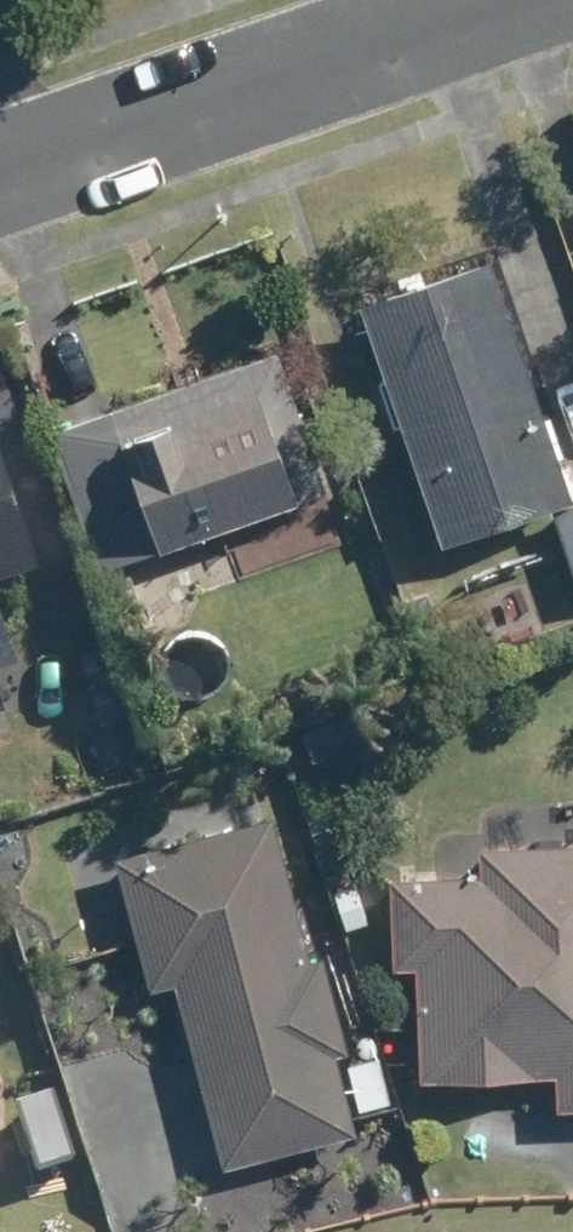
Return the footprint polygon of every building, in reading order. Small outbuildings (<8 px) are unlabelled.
[(342,296),(426,534),(556,488),(473,250),(342,296)] [(88,564),(143,546),(310,486),(259,343),(92,403),(106,437),(52,456),(88,564)] [(543,510),(572,593),(572,498),(543,510)] [(21,570),(0,510),(0,578),(21,570)] [(441,635),(425,597),(402,606),(416,644),(441,635)] [(352,718),(300,737),(311,767),(363,748),(352,718)] [(255,813),(103,855),(138,985),(161,978),(213,1165),(342,1130),(321,1051),(334,1047),(308,954),(295,957),(255,813)] [(387,885),(388,971),(417,970),(420,1083),(553,1078),(554,1112),(572,1112),(572,851),(480,853),(480,883),(387,885)] [(366,926),(352,888),(332,895),(344,933),(366,926)] [(345,1069),(356,1114),(389,1106),(378,1061),(345,1069)]
